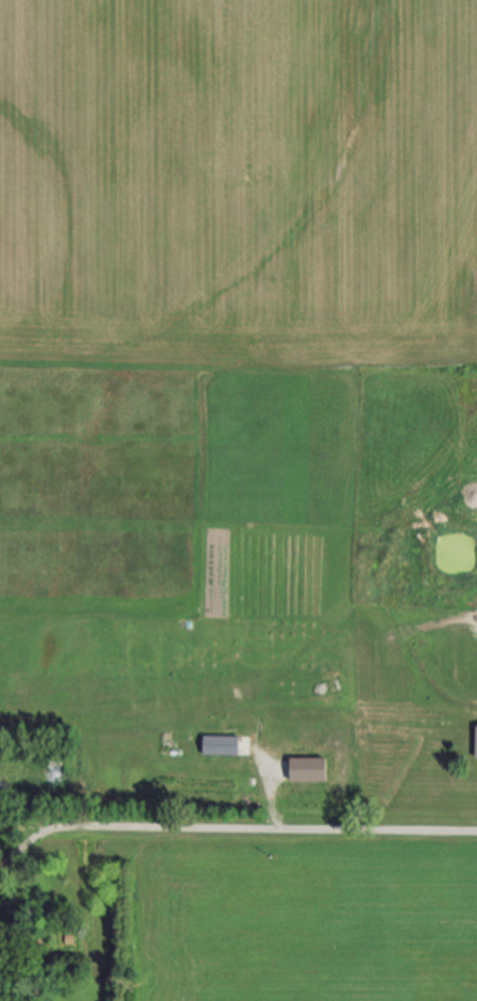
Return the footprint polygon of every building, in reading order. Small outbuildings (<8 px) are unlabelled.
[(204,737),(244,737),(244,755),(204,755),(204,737)] [(331,759),(293,758),(293,781),(331,782),(331,759)]
